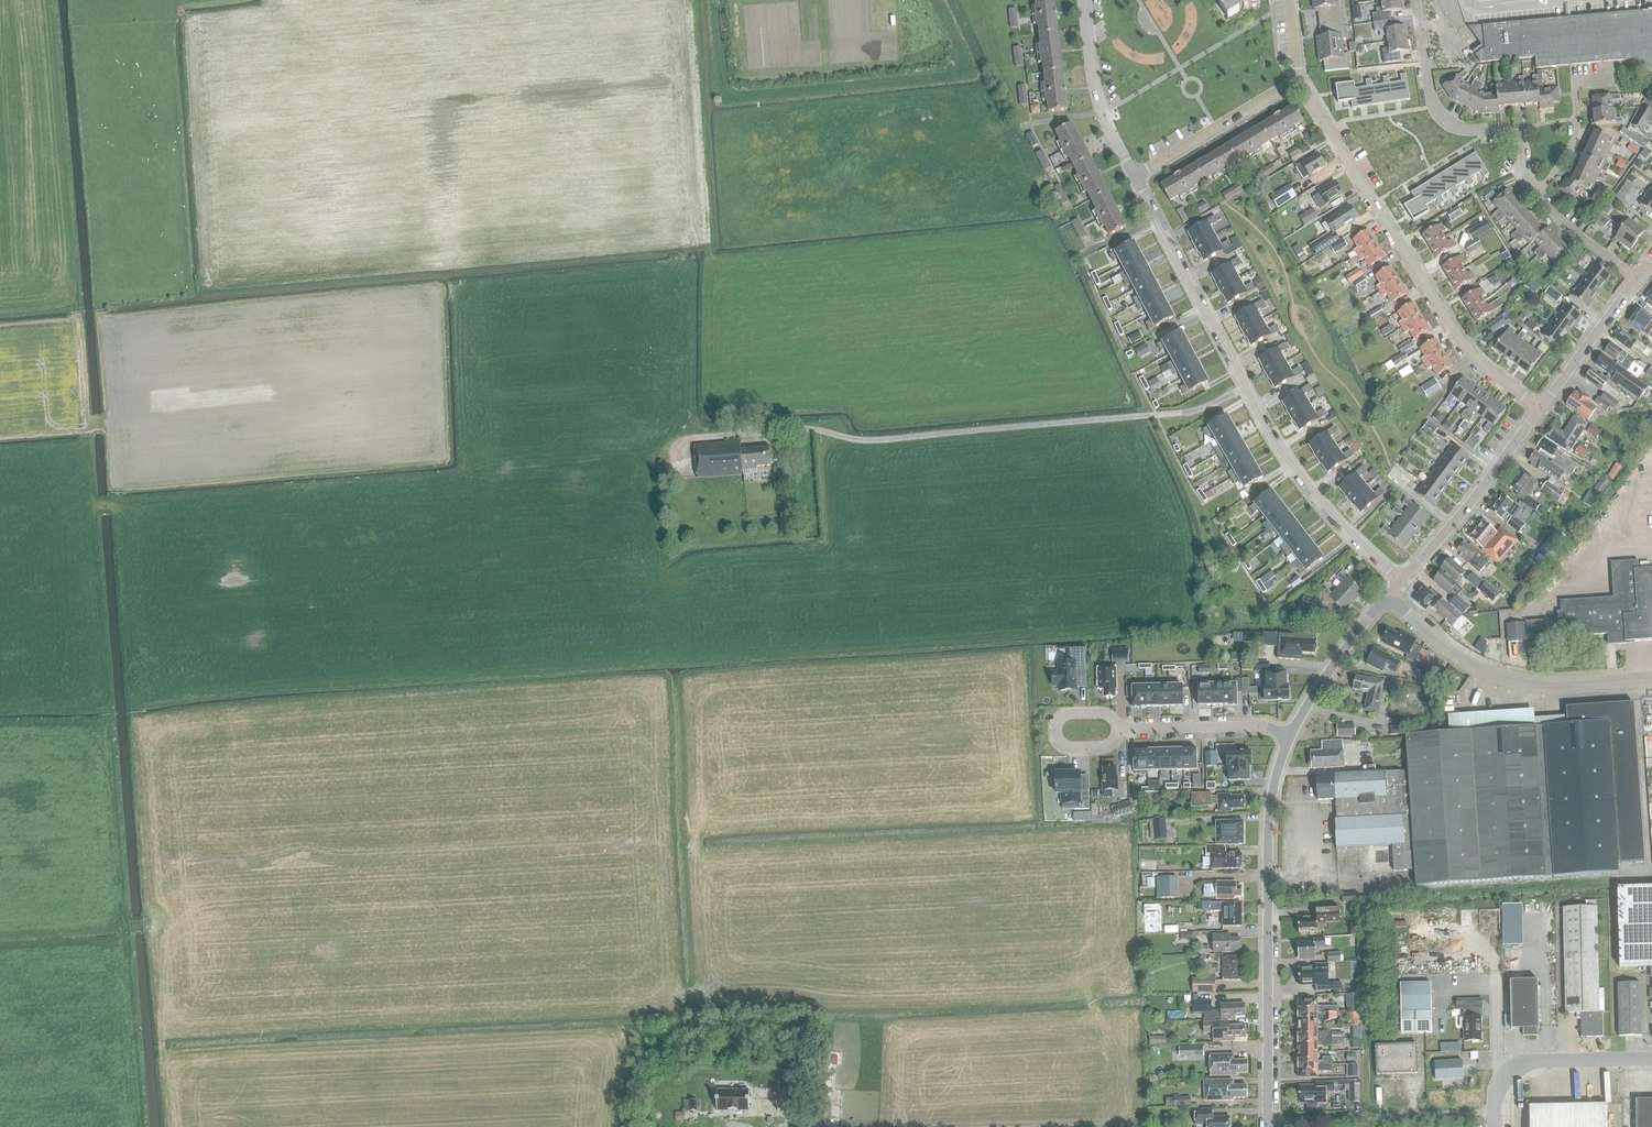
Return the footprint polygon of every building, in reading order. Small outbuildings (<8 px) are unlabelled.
[(1056,13),(1055,0),(1036,0),(1037,6),(1032,6),(1033,16),(1056,13)] [(1228,18),(1239,11),(1238,2),(1242,2),(1243,8),(1258,6),(1257,0),(1217,0),(1228,18)] [(1319,23),(1343,20),(1341,1),(1337,1),(1337,0),(1312,0),(1313,9),(1317,8),(1319,23)] [(1401,0),(1381,0),(1382,7),(1375,8),(1376,13),(1372,14),(1373,23),(1388,21),(1387,12),(1402,9),(1401,0)] [(1364,4),(1354,4),(1355,18),(1365,18),(1364,4)] [(1008,9),(1009,19),(1017,18),(1017,9),(1008,9)] [(1539,20),(1539,16),(1526,17),(1526,21),(1483,25),(1485,49),(1475,55),(1480,62),(1535,57),(1536,68),(1635,59),(1651,69),(1651,10),(1539,20)] [(1058,32),(1056,13),(1033,16),(1034,25),(1039,24),(1040,34),(1058,32)] [(1018,28),(1017,18),(1009,19),(1010,28),(1018,28)] [(1346,39),(1343,20),(1319,23),(1321,37),(1317,37),(1318,49),(1342,47),(1341,39),(1346,39)] [(1387,35),(1388,42),(1407,39),(1405,27),(1389,29),(1388,21),(1373,23),(1374,33),(1379,32),(1380,36),(1387,35)] [(1038,54),(1060,51),(1058,32),(1040,34),(1041,44),(1037,45),(1038,54)] [(1408,51),(1407,39),(1388,42),(1389,49),(1382,50),(1384,64),(1399,61),(1397,53),(1408,51)] [(1014,57),(1022,57),(1021,47),(1012,48),(1014,57)] [(1343,54),(1342,47),(1318,49),(1319,61),(1323,61),(1324,71),(1349,69),(1347,53),(1343,54)] [(1045,72),(1063,71),(1060,51),(1038,54),(1039,63),(1044,63),(1045,72)] [(1022,57),(1014,57),(1015,67),(1023,66),(1022,57)] [(1443,85),(1453,100),(1466,84),(1462,79),(1469,74),(1466,70),(1459,75),(1459,74),(1443,85)] [(1042,93),(1065,90),(1063,71),(1045,72),(1046,83),(1041,84),(1042,93)] [(1401,82),(1389,84),(1392,102),(1409,100),(1406,75),(1400,75),(1401,82)] [(1540,106),(1538,81),(1538,75),(1533,76),(1533,81),(1524,82),(1527,104),(1537,103),(1538,106),(1540,106)] [(1384,85),(1372,87),(1375,105),(1392,102),(1389,84),(1388,77),(1383,78),(1384,85)] [(1527,107),(1527,104),(1524,82),(1524,77),(1519,77),(1520,82),(1510,83),(1513,106),(1523,105),(1524,108),(1527,107)] [(1496,79),(1496,84),(1499,109),(1502,109),(1502,107),(1513,106),(1510,83),(1501,84),(1500,78),(1496,79)] [(1471,87),(1466,84),(1453,100),(1468,107),(1480,81),(1475,79),(1471,87)] [(1367,87),(1355,89),(1358,108),(1375,105),(1372,87),(1371,80),(1366,81),(1367,87)] [(1543,80),(1538,81),(1540,106),(1540,109),(1555,108),(1554,103),(1560,102),(1559,87),(1543,89),(1543,80)] [(1468,107),(1483,114),(1486,94),(1481,91),(1484,83),(1480,81),(1468,107)] [(1419,104),(1425,103),(1423,82),(1417,83),(1419,104)] [(1354,83),(1335,85),(1338,103),(1351,101),(1352,109),(1358,108),(1355,89),(1354,83)] [(1499,112),(1499,109),(1496,84),(1491,85),(1492,93),(1486,94),(1483,114),(1499,112)] [(1018,86),(1019,96),(1027,95),(1025,85),(1018,86)] [(1065,90),(1042,93),(1043,102),(1048,101),(1049,112),(1067,109),(1065,90)] [(1593,110),(1612,108),(1611,100),(1620,99),(1619,94),(1611,95),(1611,94),(1592,96),(1593,110)] [(1027,95),(1019,96),(1020,106),(1028,105),(1027,95)] [(1032,114),(1040,113),(1038,105),(1031,106),(1032,114)] [(1644,105),(1638,115),(1647,120),(1651,111),(1651,110),(1644,105)] [(1294,106),(1277,116),(1289,136),(1297,131),(1294,127),(1303,122),(1294,106)] [(1615,108),(1612,108),(1593,110),(1594,121),(1591,122),(1591,125),(1622,122),(1621,117),(1616,118),(1615,108)] [(1647,120),(1638,115),(1633,124),(1641,129),(1647,120)] [(1289,136),(1277,116),(1260,126),(1269,142),(1279,136),(1281,140),(1289,136)] [(1056,143),(1060,152),(1081,141),(1072,123),(1056,132),(1060,141),(1056,143)] [(1427,141),(1435,133),(1426,124),(1418,133),(1427,141)] [(1269,142),(1260,126),(1243,135),(1255,156),(1263,151),(1261,147),(1269,142)] [(1647,144),(1623,127),(1620,132),(1644,149),(1647,144)] [(1593,133),(1589,143),(1608,152),(1612,144),(1617,146),(1619,142),(1614,140),(1614,139),(1592,129),(1591,132),(1593,133)] [(1039,144),(1032,132),(1025,135),(1032,148),(1039,144)] [(1311,147),(1316,144),(1309,132),(1304,135),(1311,147)] [(1255,156),(1243,135),(1227,145),(1236,162),(1245,156),(1247,160),(1255,156)] [(1090,158),(1081,141),(1060,152),(1065,160),(1069,158),(1073,167),(1090,158)] [(1604,161),(1608,152),(1589,143),(1584,153),(1581,152),(1580,154),(1607,167),(1609,163),(1604,161)] [(1636,154),(1639,150),(1631,144),(1627,148),(1636,154)] [(1227,145),(1210,155),(1222,176),(1230,171),(1228,167),(1236,162),(1227,145)] [(1292,158),(1300,154),(1296,148),(1288,152),(1292,158)] [(1040,162),(1047,159),(1042,151),(1036,154),(1040,162)] [(1325,167),(1318,153),(1301,163),(1295,167),(1303,180),(1308,176),(1309,177),(1325,167)] [(1475,153),(1460,162),(1470,178),(1480,172),(1484,178),(1489,175),(1475,153)] [(1581,158),(1576,168),(1597,178),(1600,169),(1605,172),(1607,167),(1580,154),(1579,157),(1581,158)] [(1222,176),(1210,155),(1193,165),(1203,181),(1212,176),(1214,180),(1222,176)] [(1099,175),(1090,158),(1073,167),(1078,176),(1074,178),(1078,186),(1099,175)] [(1051,168),(1047,159),(1040,162),(1045,171),(1051,168)] [(1639,170),(1644,163),(1638,159),(1634,165),(1639,170)] [(1628,162),(1622,160),(1619,167),(1624,170),(1628,162)] [(1460,162),(1445,172),(1455,187),(1466,181),(1469,187),(1474,184),(1470,178),(1460,162)] [(1272,164),(1264,169),(1268,176),(1276,171),(1272,164)] [(1203,181),(1193,165),(1177,175),(1188,195),(1196,191),(1194,187),(1203,181)] [(1593,186),(1597,178),(1576,168),(1572,178),(1570,177),(1569,179),(1583,187),(1595,193),(1597,188),(1593,186)] [(1268,176),(1264,169),(1255,174),(1259,181),(1268,176)] [(1445,172),(1431,181),(1440,197),(1451,190),(1454,196),(1459,193),(1455,187),(1445,172)] [(1091,202),(1108,193),(1099,175),(1078,186),(1082,195),(1087,192),(1091,202)] [(1188,195),(1177,175),(1160,185),(1169,201),(1178,196),(1181,200),(1188,195)] [(1632,184),(1636,179),(1631,175),(1627,180),(1632,184)] [(1583,187),(1569,179),(1566,178),(1559,186),(1579,205),(1582,201),(1576,195),(1583,187)] [(1431,181),(1416,190),(1426,206),(1436,200),(1439,205),(1444,202),(1440,197),(1431,181)] [(1342,195),(1335,182),(1319,192),(1319,193),(1313,197),(1320,208),(1326,204),(1326,205),(1342,195)] [(1239,184),(1230,189),(1234,196),(1243,191),(1239,184)] [(1057,197),(1064,193),(1060,185),(1053,188),(1057,197)] [(1297,197),(1289,185),(1270,197),(1278,209),(1297,197)] [(1495,194),(1490,188),(1482,196),(1487,201),(1495,194)] [(1226,201),(1234,196),(1230,189),(1222,194),(1226,201)] [(1491,214),(1494,218),(1515,199),(1506,189),(1492,202),(1497,208),(1491,214)] [(1622,189),(1617,195),(1623,200),(1628,193),(1622,189)] [(1415,199),(1404,206),(1413,221),(1429,212),(1426,206),(1416,190),(1411,193),(1415,199)] [(1064,193),(1057,197),(1062,205),(1069,202),(1064,193)] [(1096,222),(1117,211),(1108,193),(1091,202),(1096,210),(1092,213),(1096,222)] [(1647,195),(1640,204),(1651,213),(1651,198),(1647,195)] [(1504,216),(1510,223),(1525,210),(1515,199),(1494,218),(1498,222),(1504,216)] [(1208,209),(1203,202),(1196,206),(1201,213),(1208,209)] [(1607,216),(1613,208),(1607,203),(1601,211),(1607,216)] [(1462,214),(1458,206),(1446,213),(1451,220),(1462,214)] [(1357,219),(1349,207),(1333,217),(1327,221),(1335,233),(1341,229),(1357,219)] [(1189,220),(1181,208),(1176,211),(1183,223),(1189,220)] [(1322,216),(1318,210),(1304,218),(1308,224),(1322,216)] [(1510,235),(1513,239),(1534,220),(1525,210),(1510,223),(1516,229),(1510,235)] [(1125,228),(1117,211),(1096,222),(1100,229),(1105,227),(1109,236),(1125,228)] [(1610,220),(1602,213),(1596,220),(1605,227),(1610,220)] [(1215,236),(1209,226),(1218,221),(1215,216),(1187,232),(1196,247),(1215,236)] [(1076,231),(1082,228),(1078,219),(1071,223),(1076,231)] [(1628,219),(1622,228),(1637,240),(1644,231),(1628,219)] [(1543,230),(1534,220),(1513,239),(1516,242),(1523,237),(1528,243),(1533,239),(1543,230)] [(1492,229),(1487,221),(1467,233),(1472,241),(1492,229)] [(1422,235),(1429,246),(1444,237),(1441,232),(1444,230),(1440,223),(1422,235)] [(1548,226),(1543,230),(1533,239),(1539,246),(1532,251),(1536,255),(1557,236),(1548,226)] [(1082,228),(1076,231),(1080,240),(1087,236),(1082,228)] [(1631,250),(1637,240),(1622,228),(1615,238),(1631,250)] [(1357,256),(1376,244),(1368,230),(1353,240),(1357,248),(1354,250),(1357,256)] [(1329,234),(1310,246),(1315,255),(1339,240),(1335,234),(1330,237),(1329,234)] [(1232,246),(1229,241),(1220,246),(1215,236),(1196,247),(1204,261),(1232,246)] [(1566,246),(1557,236),(1536,255),(1539,259),(1546,253),(1552,260),(1566,246)] [(1447,242),(1444,237),(1429,246),(1436,258),(1454,246),(1450,240),(1447,242)] [(1347,246),(1343,238),(1330,247),(1334,254),(1347,246)] [(1482,245),(1478,238),(1465,246),(1469,253),(1482,245)] [(1133,243),(1109,255),(1113,262),(1119,259),(1122,265),(1140,255),(1133,243)] [(1384,257),(1376,244),(1357,256),(1360,261),(1364,259),(1369,267),(1384,257)] [(1303,251),(1297,255),(1300,260),(1306,256),(1303,251)] [(1510,257),(1507,251),(1502,255),(1505,260),(1510,257)] [(1125,271),(1120,275),(1123,280),(1147,268),(1140,255),(1122,265),(1125,271)] [(1449,278),(1463,269),(1460,264),(1464,262),(1460,255),(1441,267),(1449,278)] [(1578,265),(1582,259),(1577,256),(1574,261),(1578,265)] [(1233,268),(1242,263),(1239,258),(1211,274),(1219,289),(1239,278),(1233,268)] [(1594,265),(1587,276),(1603,287),(1611,276),(1594,265)] [(1379,291),(1398,280),(1390,267),(1375,276),(1379,284),(1376,286),(1379,291)] [(1147,268),(1123,280),(1126,286),(1132,283),(1135,290),(1153,280),(1147,268)] [(1363,276),(1359,269),(1341,280),(1346,287),(1363,276)] [(1463,269),(1449,278),(1456,290),(1474,278),(1470,271),(1466,274),(1463,269)] [(1493,287),(1501,281),(1496,275),(1488,280),(1493,287)] [(1579,286),(1595,297),(1603,287),(1587,276),(1579,286)] [(1256,288),(1253,283),(1244,288),(1239,278),(1219,289),(1227,304),(1256,288)] [(1259,291),(1266,287),(1261,278),(1254,282),(1259,291)] [(1368,284),(1364,278),(1354,283),(1358,290),(1368,284)] [(1138,296),(1132,299),(1135,305),(1160,292),(1153,280),(1135,290),(1138,296)] [(1398,280),(1379,291),(1383,297),(1386,295),(1391,303),(1406,294),(1398,280)] [(1535,293),(1540,287),(1531,280),(1526,286),(1535,293)] [(1595,297),(1579,286),(1571,296),(1587,308),(1595,297)] [(1462,299),(1469,311),(1484,302),(1480,296),(1484,294),(1480,287),(1462,299)] [(1562,296),(1549,287),(1544,294),(1557,303),(1562,296)] [(1265,302),(1271,299),(1268,291),(1261,295),(1265,302)] [(1160,292),(1135,305),(1139,311),(1145,308),(1148,314),(1166,305),(1160,292)] [(1499,299),(1491,304),(1495,310),(1503,305),(1499,299)] [(1265,306),(1263,301),(1235,316),(1243,331),(1262,320),(1257,311),(1265,306)] [(1487,306),(1484,302),(1469,311),(1476,322),(1495,310),(1490,303),(1487,306)] [(1402,328),(1421,316),(1412,303),(1398,312),(1403,320),(1399,323),(1402,328)] [(1151,321),(1145,324),(1149,330),(1173,317),(1166,305),(1148,314),(1151,321)] [(1557,315),(1573,327),(1581,316),(1565,305),(1557,315)] [(1384,314),(1380,307),(1368,314),(1372,321),(1384,314)] [(1639,308),(1629,321),(1648,336),(1649,335),(1651,338),(1651,317),(1639,308)] [(1573,327),(1557,315),(1549,325),(1565,337),(1573,327)] [(1429,330),(1421,316),(1402,328),(1405,333),(1409,331),(1414,339),(1429,330)] [(1506,323),(1501,316),(1488,326),(1493,333),(1506,323)] [(1268,330),(1262,320),(1243,331),(1251,346),(1279,330),(1276,325),(1268,330)] [(1530,321),(1525,326),(1533,332),(1537,326),(1530,321)] [(1391,325),(1381,331),(1384,337),(1394,330),(1391,325)] [(1565,337),(1549,325),(1542,335),(1558,347),(1565,337)] [(1518,339),(1516,337),(1512,334),(1514,332),(1508,328),(1493,348),(1505,356),(1518,339)] [(1622,330),(1615,339),(1628,349),(1628,348),(1633,352),(1635,349),(1642,354),(1647,348),(1637,340),(1636,341),(1635,340),(1622,330)] [(1131,344),(1143,338),(1139,332),(1128,338),(1131,344)] [(1181,332),(1157,345),(1160,351),(1166,348),(1169,355),(1188,345),(1181,332)] [(1518,339),(1505,356),(1516,365),(1529,347),(1521,341),(1525,335),(1520,332),(1516,337),(1518,339)] [(1292,348),(1297,345),(1291,334),(1286,337),(1292,348)] [(1400,345),(1397,347),(1401,353),(1404,352),(1414,346),(1410,339),(1410,340),(1400,345)] [(1421,359),(1425,364),(1443,352),(1435,339),(1420,348),(1425,356),(1421,359)] [(1289,348),(1286,343),(1258,359),(1266,374),(1286,363),(1280,353),(1289,348)] [(1146,344),(1135,350),(1139,358),(1150,352),(1146,344)] [(1635,361),(1612,344),(1605,352),(1619,363),(1618,365),(1634,376),(1638,371),(1631,366),(1635,361)] [(1173,361),(1167,364),(1170,370),(1194,357),(1188,345),(1169,355),(1173,361)] [(1535,351),(1529,347),(1516,365),(1527,373),(1542,353),(1537,349),(1535,351)] [(1642,354),(1647,358),(1651,352),(1651,351),(1647,348),(1642,354)] [(1401,353),(1391,360),(1395,366),(1408,358),(1404,352),(1401,353)] [(1452,365),(1443,352),(1425,364),(1428,369),(1432,367),(1437,375),(1452,365)] [(1648,388),(1602,356),(1595,366),(1608,375),(1606,378),(1618,386),(1619,385),(1640,400),(1648,388)] [(1194,357),(1170,370),(1173,376),(1179,373),(1182,379),(1201,369),(1194,357)] [(1291,373),(1286,363),(1266,374),(1275,388),(1303,373),(1300,368),(1291,373)] [(1186,385),(1180,389),(1183,395),(1207,382),(1201,369),(1182,379),(1186,385)] [(1600,376),(1592,370),(1585,379),(1601,391),(1602,390),(1605,393),(1601,398),(1611,406),(1615,408),(1619,403),(1615,400),(1619,394),(1605,384),(1608,380),(1601,375),(1600,376)] [(1151,388),(1160,383),(1157,377),(1148,382),(1151,388)] [(1454,397),(1461,402),(1473,384),(1462,377),(1450,394),(1445,401),(1449,404),(1454,397)] [(1428,398),(1442,389),(1435,379),(1421,388),(1428,398)] [(1465,418),(1484,392),(1473,384),(1461,402),(1467,406),(1461,415),(1465,418)] [(1282,402),(1291,416),(1310,405),(1304,395),(1312,390),(1310,385),(1282,402)] [(1319,398),(1326,394),(1321,386),(1314,390),(1319,398)] [(1587,420),(1598,406),(1594,402),(1591,400),(1580,391),(1577,394),(1575,393),(1566,405),(1574,410),(1578,413),(1578,414),(1587,421),(1587,420)] [(1495,400),(1484,392),(1465,418),(1469,421),(1475,412),(1482,417),(1495,400)] [(1598,397),(1594,402),(1598,406),(1606,412),(1606,411),(1607,411),(1611,406),(1601,398),(1601,399),(1598,397)] [(1495,400),(1482,417),(1488,421),(1483,428),(1488,431),(1493,425),(1506,408),(1495,400)] [(1315,414),(1310,405),(1291,416),(1299,431),(1327,414),(1324,409),(1315,414)] [(1332,419),(1338,416),(1335,410),(1329,413),(1332,419)] [(1438,412),(1434,417),(1439,421),(1443,416),(1438,412)] [(1226,417),(1203,430),(1206,436),(1212,433),(1216,439),(1234,429),(1226,417)] [(1586,425),(1573,417),(1563,433),(1551,426),(1544,437),(1569,453),(1586,425)] [(1468,423),(1464,420),(1459,428),(1463,431),(1468,423)] [(1438,429),(1428,421),(1422,429),(1432,436),(1438,429)] [(1449,430),(1452,425),(1448,421),(1444,426),(1449,430)] [(1597,438),(1601,432),(1591,426),(1587,432),(1597,438)] [(1335,427),(1308,445),(1318,459),(1336,446),(1330,437),(1338,431),(1335,427)] [(1219,446),(1214,449),(1217,455),(1240,441),(1234,429),(1216,439),(1219,446)] [(1480,441),(1472,435),(1465,444),(1474,450),(1480,441)] [(1552,460),(1551,463),(1565,472),(1571,475),(1577,466),(1557,454),(1559,450),(1543,439),(1538,447),(1541,449),(1539,452),(1552,460)] [(741,450),(740,441),(694,445),(697,478),(743,475),(743,470),(757,469),(757,467),(771,466),(770,447),(741,450)] [(1240,441),(1217,455),(1220,460),(1226,457),(1230,463),(1247,453),(1240,441)] [(1453,445),(1445,455),(1461,467),(1469,457),(1453,445)] [(1342,456),(1336,446),(1318,459),(1327,473),(1354,455),(1351,450),(1342,456)] [(1579,446),(1575,452),(1584,458),(1588,452),(1579,446)] [(1565,472),(1551,463),(1550,463),(1534,452),(1528,460),(1531,462),(1530,465),(1541,472),(1548,477),(1558,484),(1565,472)] [(1233,470),(1227,473),(1231,479),(1254,465),(1247,453),(1230,463),(1233,470)] [(1445,455),(1438,465),(1454,476),(1461,467),(1445,455)] [(1406,469),(1410,464),(1404,460),(1401,465),(1406,469)] [(1616,463),(1608,476),(1614,480),(1622,467),(1616,463)] [(1254,465),(1231,479),(1234,484),(1240,481),(1244,488),(1262,477),(1254,465)] [(1454,476),(1438,465),(1431,474),(1447,486),(1454,476)] [(1366,471),(1363,466),(1338,488),(1350,500),(1366,486),(1359,477),(1366,471)] [(1537,482),(1521,470),(1509,486),(1518,493),(1516,496),(1523,501),(1522,502),(1534,511),(1538,506),(1526,497),(1537,482)] [(1424,484),(1440,496),(1447,486),(1431,474),(1424,484)] [(1603,477),(1594,489),(1602,494),(1611,483),(1603,477)] [(1563,494),(1547,482),(1540,491),(1557,503),(1563,494)] [(1440,496),(1424,484),(1416,494),(1432,506),(1440,496)] [(1366,486),(1350,500),(1361,513),(1385,492),(1381,488),(1374,494),(1366,486)] [(1271,491),(1249,508),(1253,513),(1259,509),(1263,515),(1280,503),(1271,491)] [(1599,497),(1589,491),(1582,501),(1592,508),(1599,497)] [(1515,506),(1502,496),(1490,511),(1503,522),(1504,521),(1507,523),(1516,531),(1518,532),(1524,525),(1515,518),(1517,515),(1521,510),(1515,506)] [(1404,514),(1421,527),(1429,517),(1412,504),(1406,499),(1402,503),(1409,508),(1404,514)] [(1268,521),(1262,525),(1266,530),(1288,514),(1280,503),(1263,515),(1268,521)] [(1401,518),(1396,525),(1412,538),(1421,527),(1404,514),(1395,507),(1392,512),(1401,518)] [(1288,514),(1266,530),(1270,536),(1276,531),(1280,537),(1296,525),(1288,514)] [(1496,534),(1481,522),(1469,537),(1481,547),(1479,550),(1498,564),(1517,541),(1501,528),(1496,534)] [(1285,543),(1279,547),(1283,552),(1305,536),(1296,525),(1280,537),(1285,543)] [(1412,538),(1396,525),(1391,531),(1384,526),(1381,530),(1387,535),(1404,548),(1412,538)] [(1305,536),(1283,552),(1287,558),(1293,553),(1297,559),(1313,547),(1305,536)] [(1562,549),(1549,539),(1539,551),(1553,561),(1562,549)] [(1470,544),(1468,546),(1465,542),(1464,543),(1457,550),(1460,553),(1459,555),(1468,563),(1473,568),(1478,573),(1489,561),(1484,556),(1479,551),(1478,552),(1470,544)] [(1302,565),(1296,569),(1301,575),(1322,558),(1313,547),(1297,559),(1302,565)] [(1454,582),(1455,582),(1464,571),(1450,558),(1439,569),(1441,571),(1454,582)] [(1638,560),(1610,562),(1612,597),(1560,601),(1560,611),(1561,619),(1562,637),(1606,634),(1607,640),(1612,640),(1612,644),(1625,644),(1625,641),(1651,640),(1651,568),(1638,569),(1638,560)] [(1330,581),(1341,569),(1338,566),(1326,578),(1330,581)] [(1457,584),(1455,582),(1454,582),(1441,571),(1432,580),(1447,594),(1457,584)] [(1483,581),(1473,572),(1466,579),(1476,588),(1483,581)] [(1337,588),(1353,602),(1362,592),(1346,578),(1346,579),(1340,573),(1336,577),(1342,583),(1337,588)] [(1265,576),(1259,580),(1263,586),(1269,581),(1265,576)] [(1298,576),(1289,582),(1294,588),(1302,582),(1302,581),(1298,576)] [(1500,594),(1486,582),(1479,590),(1492,602),(1500,594)] [(1429,591),(1423,586),(1417,593),(1419,595),(1415,600),(1425,610),(1429,606),(1452,627),(1461,615),(1431,589),(1429,591)] [(1353,602),(1337,588),(1332,594),(1326,589),(1322,593),(1329,598),(1328,599),(1344,612),(1353,602)] [(1520,603),(1527,593),(1521,588),(1513,598),(1520,603)] [(1469,607),(1455,595),(1449,602),(1462,614),(1469,607)] [(1317,602),(1304,597),(1300,606),(1313,611),(1317,602)] [(1398,634),(1387,629),(1382,639),(1393,644),(1391,647),(1407,655),(1405,659),(1414,663),(1422,648),(1413,644),(1415,639),(1399,631),(1398,634)] [(1316,634),(1297,632),(1297,635),(1278,634),(1276,658),(1301,660),(1301,652),(1314,653),(1316,634)] [(1245,633),(1244,642),(1262,643),(1263,634),(1245,633)] [(1526,655),(1524,638),(1507,639),(1508,657),(1526,655)] [(1388,656),(1374,648),(1369,656),(1367,659),(1366,664),(1380,671),(1383,666),(1394,672),(1399,662),(1388,656)] [(1128,662),(1128,649),(1117,649),(1118,662),(1128,662)] [(1053,686),(1059,685),(1059,691),(1076,690),(1076,676),(1086,676),(1085,652),(1077,652),(1075,652),(1075,663),(1059,663),(1059,672),(1052,673),(1053,686)] [(1267,671),(1268,661),(1254,661),(1254,671),(1267,671)] [(1456,674),(1457,670),(1450,665),(1447,671),(1456,674)] [(1116,667),(1097,668),(1098,690),(1103,690),(1103,697),(1115,697),(1115,689),(1116,689),(1116,667)] [(1440,673),(1426,670),(1423,683),(1437,686),(1440,673)] [(1263,674),(1263,687),(1288,687),(1288,686),(1286,686),(1286,673),(1263,674)] [(1373,678),(1355,675),(1355,677),(1353,678),(1353,682),(1354,684),(1353,690),(1369,692),(1365,710),(1378,712),(1384,679),(1373,677),(1373,678)] [(1235,684),(1223,685),(1224,705),(1236,705),(1236,693),(1242,693),(1242,684),(1242,680),(1242,679),(1235,679),(1235,684)] [(1422,686),(1405,683),(1403,693),(1420,696),(1422,686)] [(1211,685),(1198,685),(1198,706),(1211,705),(1211,685)] [(1223,685),(1211,685),(1211,705),(1224,705),(1223,685)] [(1157,686),(1145,687),(1145,707),(1158,707),(1157,686)] [(1170,686),(1157,686),(1158,707),(1170,706),(1170,686)] [(1182,686),(1170,686),(1170,706),(1183,706),(1182,686)] [(1145,687),(1132,687),(1133,707),(1145,707),(1145,687)] [(1263,687),(1263,688),(1265,688),(1265,700),(1288,700),(1288,687),(1263,687)] [(1412,814),(1390,816),(1392,844),(1394,870),(1415,869),(1416,886),(1555,877),(1619,873),(1619,863),(1644,862),(1633,703),(1566,708),(1567,724),(1407,735),(1409,770),(1412,814)] [(1355,736),(1355,724),(1337,725),(1337,737),(1355,736)] [(1343,768),(1342,740),(1320,741),(1321,751),(1310,751),(1310,761),(1309,762),(1309,766),(1310,768),(1310,770),(1343,768)] [(1171,772),(1183,771),(1183,751),(1171,752),(1171,772)] [(1196,751),(1183,751),(1183,771),(1196,771),(1196,751)] [(1135,773),(1148,772),(1147,752),(1134,753),(1135,773)] [(1159,752),(1147,752),(1148,772),(1160,772),(1159,752)] [(1171,752),(1159,752),(1160,772),(1171,772),(1171,752)] [(1215,752),(1206,752),(1206,767),(1216,766),(1215,752)] [(1229,767),(1249,766),(1250,766),(1250,753),(1227,754),(1228,767),(1229,767)] [(1249,766),(1229,767),(1230,781),(1250,780),(1249,766)] [(1116,769),(1102,770),(1103,779),(1102,779),(1102,792),(1117,792),(1117,778),(1116,778),(1116,769)] [(1400,769),(1316,775),(1316,777),(1317,800),(1335,799),(1336,819),(1335,820),(1336,848),(1392,844),(1390,816),(1412,814),(1409,770),(1400,770),(1400,769)] [(1080,776),(1056,777),(1057,796),(1063,795),(1063,806),(1074,806),(1074,812),(1090,812),(1089,794),(1080,794),(1080,776)] [(1192,794),(1191,808),(1212,805),(1218,805),(1218,812),(1232,811),(1232,809),(1245,808),(1244,796),(1230,797),(1230,794),(1217,795),(1217,796),(1212,797),(1212,793),(1197,793),(1192,794)] [(1133,811),(1130,802),(1119,806),(1121,815),(1133,811)] [(1074,821),(1085,821),(1085,812),(1073,813),(1074,821)] [(1167,839),(1165,819),(1152,820),(1154,840),(1167,839)] [(1216,834),(1216,844),(1222,844),(1242,844),(1241,820),(1216,821),(1216,834)] [(1225,852),(1225,846),(1205,846),(1205,856),(1210,856),(1211,868),(1241,868),(1241,852),(1225,852)] [(1178,898),(1177,877),(1161,877),(1161,898),(1178,898)] [(1148,888),(1155,887),(1155,878),(1147,878),(1148,888)] [(1235,886),(1235,882),(1223,882),(1216,883),(1216,885),(1203,885),(1203,895),(1216,895),(1216,899),(1223,900),(1234,899),(1234,897),(1241,897),(1241,886),(1235,886)] [(1615,887),(1617,967),(1648,966),(1649,977),(1651,977),(1651,886),(1615,887)] [(1359,902),(1358,893),(1341,894),(1342,903),(1359,902)] [(1223,903),(1223,902),(1210,903),(1210,911),(1222,911),(1222,925),(1241,925),(1241,903),(1223,903)] [(1505,903),(1505,942),(1524,942),(1524,903),(1505,903)] [(1597,1012),(1594,906),(1561,907),(1564,1013),(1579,1012),(1579,1037),(1601,1036),(1600,1012),(1597,1012)] [(1339,921),(1339,908),(1316,910),(1316,917),(1298,918),(1299,934),(1318,933),(1318,931),(1323,930),(1323,926),(1325,925),(1325,922),(1339,921)] [(1158,922),(1158,932),(1176,932),(1176,922),(1158,922)] [(1359,924),(1351,924),(1351,935),(1359,935),(1359,924)] [(1228,939),(1227,934),(1212,934),(1213,952),(1230,951),(1230,950),(1240,950),(1240,939),(1228,939)] [(1314,941),(1298,941),(1298,946),(1299,959),(1315,958),(1315,950),(1315,948),(1323,948),(1325,948),(1325,945),(1325,939),(1314,939),(1314,941)] [(1210,955),(1210,947),(1199,947),(1199,955),(1210,955)] [(1341,962),(1341,953),(1327,953),(1328,963),(1341,962)] [(1241,956),(1222,956),(1222,979),(1240,979),(1241,956)] [(1315,968),(1298,968),(1299,985),(1315,984),(1315,991),(1328,991),(1328,983),(1327,984),(1327,973),(1327,964),(1315,964),(1315,968)] [(1215,992),(1215,978),(1193,978),(1193,993),(1215,992)] [(1537,1028),(1535,979),(1508,980),(1509,1029),(1521,1029),(1521,1036),(1537,1035),(1536,1028),(1537,1028)] [(1640,1035),(1638,982),(1616,983),(1618,1036),(1640,1035)] [(1400,1010),(1430,1010),(1430,983),(1400,983),(1400,1010)] [(1358,1013),(1358,994),(1346,994),(1347,1013),(1358,1013)] [(1475,999),(1456,1000),(1457,1010),(1463,1010),(1482,1010),(1482,1000),(1482,999),(1479,999),(1475,999)] [(1211,1000),(1191,1002),(1192,1013),(1204,1013),(1205,1021),(1235,1020),(1234,1018),(1234,1013),(1245,1013),(1244,1002),(1220,1003),(1220,1011),(1211,1011),(1211,1000)] [(1297,1000),(1298,1013),(1317,1013),(1322,1013),(1337,1013),(1338,1013),(1338,1006),(1331,1006),(1322,1006),(1317,1006),(1317,1000),(1297,1000)] [(1430,1010),(1400,1010),(1400,1033),(1431,1033),(1430,1010)] [(1482,1010),(1463,1010),(1464,1041),(1468,1041),(1481,1041),(1481,1040),(1481,1026),(1481,1017),(1482,1017),(1482,1010)] [(1298,1013),(1298,1026),(1317,1026),(1323,1026),(1324,1023),(1337,1018),(1337,1013),(1322,1013),(1317,1013),(1298,1013)] [(1228,1025),(1228,1020),(1203,1021),(1203,1032),(1219,1031),(1219,1039),(1234,1039),(1234,1037),(1245,1036),(1245,1024),(1228,1025)] [(1298,1026),(1298,1039),(1331,1039),(1331,1032),(1328,1032),(1327,1032),(1322,1032),(1317,1032),(1317,1029),(1317,1026),(1298,1026)] [(1298,1039),(1298,1052),(1317,1052),(1317,1050),(1317,1045),(1321,1045),(1322,1045),(1328,1045),(1331,1045),(1331,1039),(1298,1039)] [(1352,1039),(1352,1048),(1361,1048),(1361,1039),(1352,1039)] [(1417,1072),(1416,1043),(1374,1044),(1376,1074),(1417,1072)] [(1203,1047),(1186,1047),(1186,1056),(1203,1056),(1203,1047)] [(1233,1058),(1233,1052),(1209,1053),(1210,1074),(1216,1074),(1237,1073),(1237,1071),(1247,1070),(1246,1058),(1233,1058)] [(1298,1052),(1298,1064),(1332,1064),(1332,1058),(1323,1058),(1323,1061),(1317,1061),(1317,1052),(1298,1052)] [(1461,1070),(1461,1060),(1433,1061),(1435,1078),(1462,1077),(1462,1080),(1469,1079),(1468,1070),(1461,1070)] [(1332,1071),(1332,1064),(1298,1064),(1298,1077),(1317,1077),(1317,1067),(1323,1067),(1323,1071),(1332,1071)] [(1358,1064),(1347,1064),(1347,1077),(1358,1077),(1358,1064)] [(1233,1085),(1233,1079),(1204,1080),(1204,1100),(1223,1100),(1223,1099),(1234,1099),(1234,1097),(1246,1097),(1246,1084),(1233,1085)] [(1404,1096),(1404,1079),(1380,1079),(1380,1095),(1404,1096)] [(1360,1102),(1360,1080),(1337,1080),(1337,1085),(1348,1085),(1348,1102),(1360,1102)] [(1334,1092),(1334,1083),(1316,1083),(1316,1086),(1300,1086),(1300,1103),(1305,1103),(1307,1103),(1307,1109),(1317,1109),(1317,1103),(1319,1103),(1326,1103),(1326,1092),(1334,1092)] [(749,1091),(716,1091),(716,1112),(717,1112),(749,1112),(749,1091)] [(1180,1098),(1180,1095),(1174,1095),(1174,1106),(1191,1106),(1191,1098),(1180,1098)] [(1634,1099),(1634,1126),(1651,1126),(1651,1099),(1634,1099)] [(835,1106),(824,1105),(823,1122),(834,1123),(835,1106)] [(1606,1105),(1528,1106),(1529,1126),(1606,1126),(1606,1105)] [(1212,1109),(1194,1109),(1195,1125),(1207,1124),(1207,1126),(1229,1126),(1229,1116),(1212,1116),(1212,1109)]
